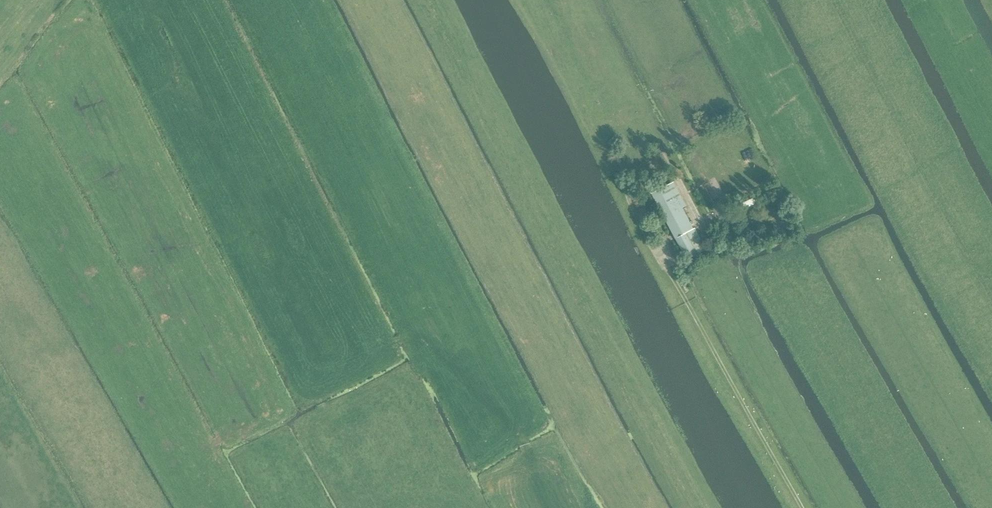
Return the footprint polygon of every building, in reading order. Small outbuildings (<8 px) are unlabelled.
[(673,182),(651,194),(685,260),(705,249),(694,229),(693,230),(682,209),(686,206),(673,182)]
